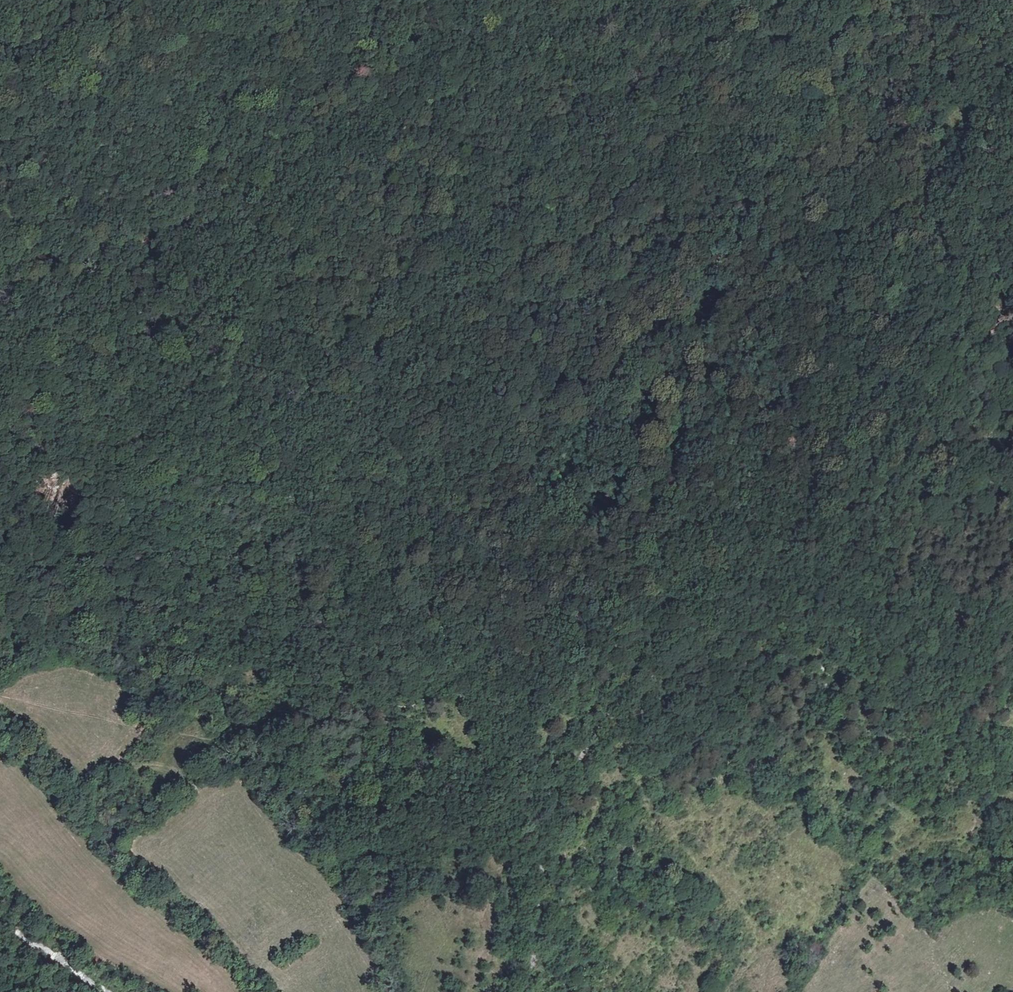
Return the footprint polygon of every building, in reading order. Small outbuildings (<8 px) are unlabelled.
[(859,368),(872,378),(879,369),(868,359),(859,368)]
